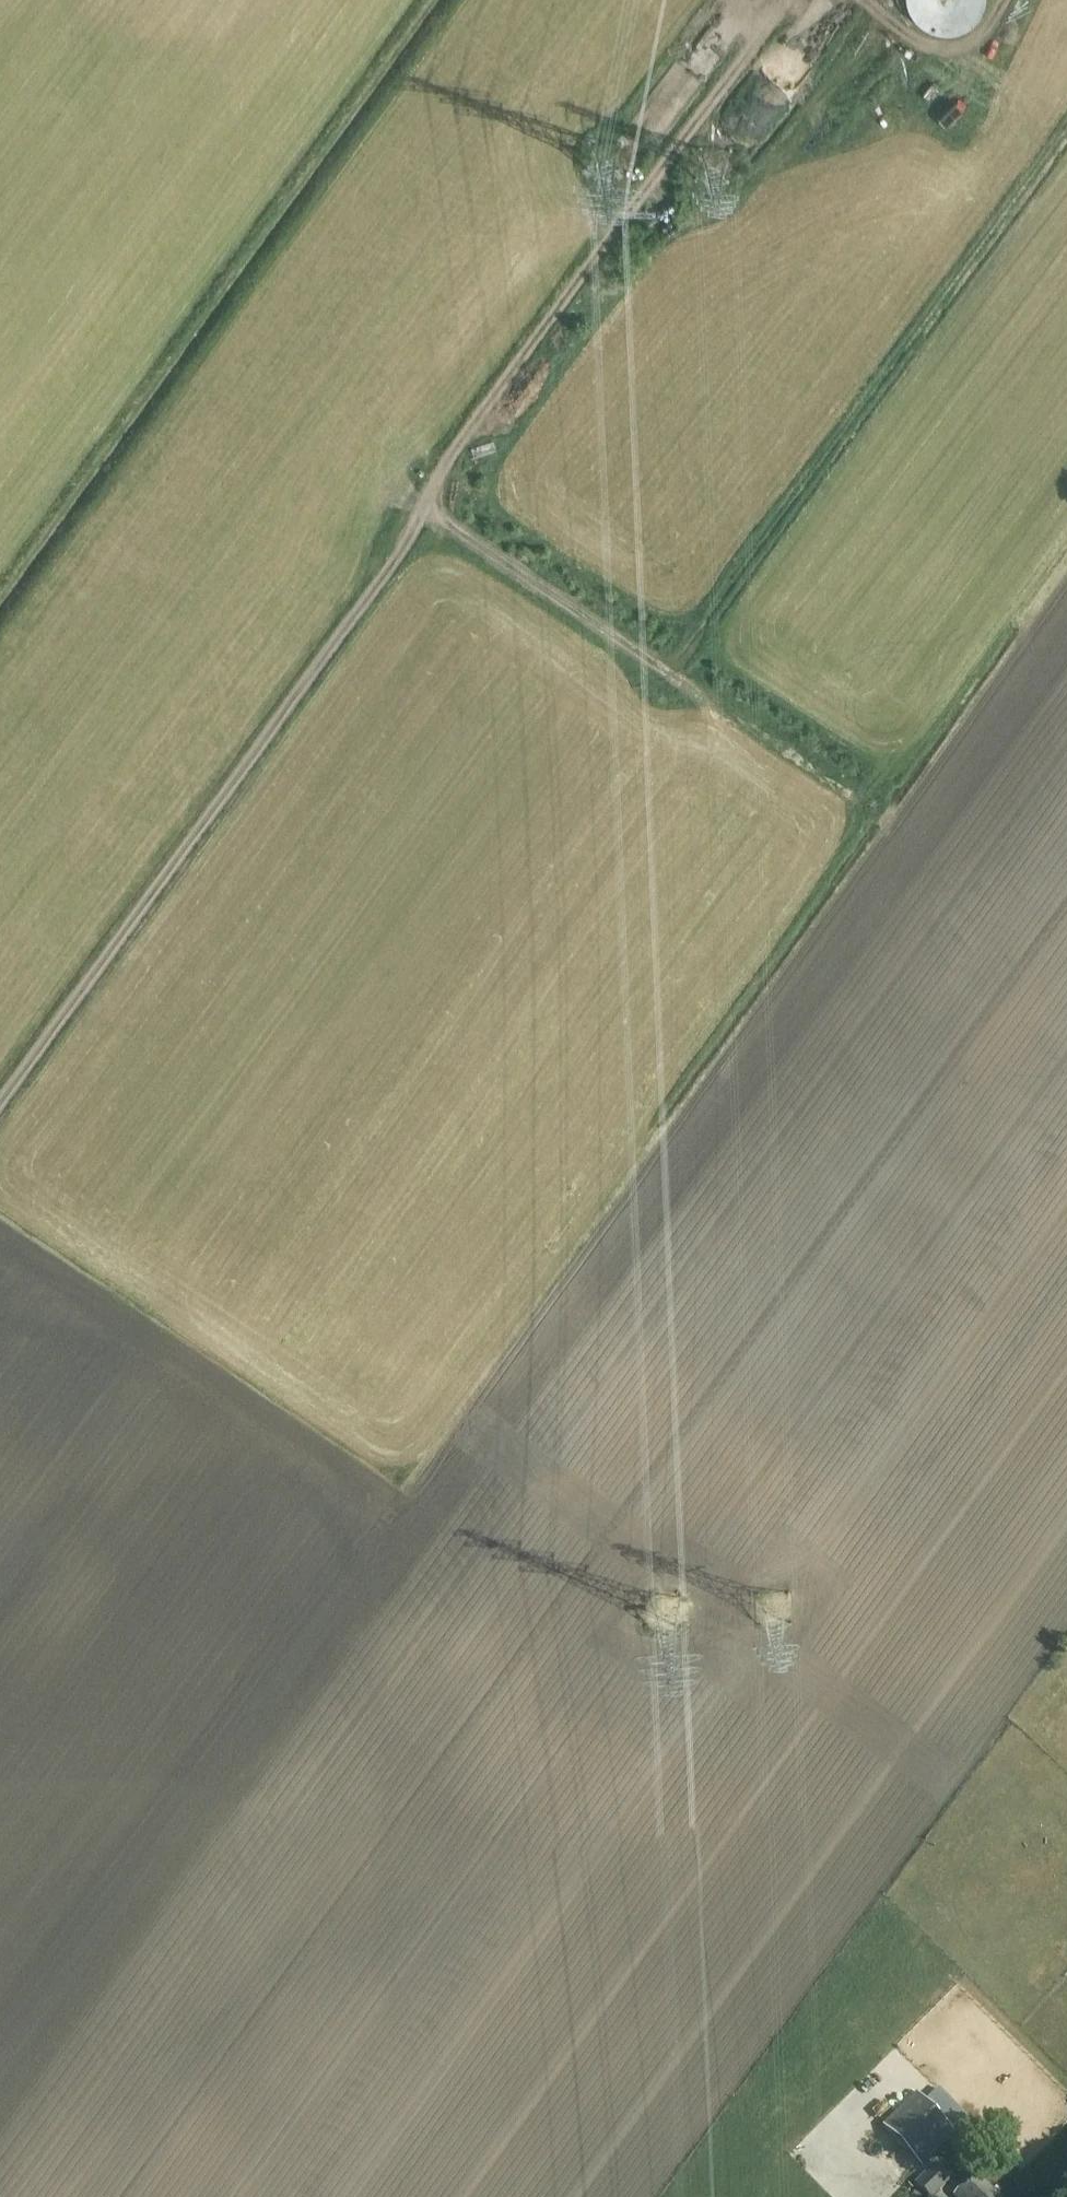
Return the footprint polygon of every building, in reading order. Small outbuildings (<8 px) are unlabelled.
[(984,6),(985,0),(907,0),(907,5),(915,20),(929,30),(945,34),(961,30),(975,21),(984,6)] [(758,147),(789,114),(768,95),(738,128),(758,147)] [(940,2120),(918,2096),(883,2128),(892,2137),(862,2164),(873,2176),(903,2149),(905,2152),(940,2120)] [(951,2181),(936,2167),(917,2188),(927,2196),(937,2196),(951,2181)] [(978,2176),(957,2196),(1000,2196),(978,2176)]
